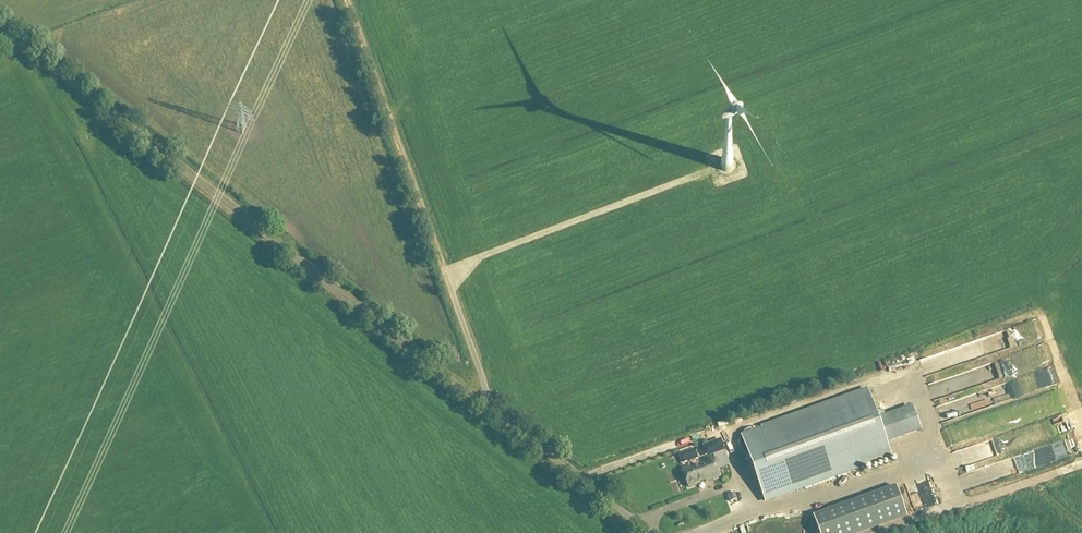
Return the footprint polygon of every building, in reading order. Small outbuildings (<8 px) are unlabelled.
[(720,165),(720,166),(720,167),(720,168),(720,169),(721,170),(722,170),(723,171),(723,172),(724,172),(726,172),(727,172),(728,172),(729,172),(730,172),(731,171),(731,170),(732,170),(733,169),(733,168),(733,167),(733,166),(733,164),(733,163),(733,162),(732,162),(731,161),(731,160),(730,159),(729,159),(728,159),(727,159),(726,159),(724,159),(723,159),(723,160),(722,161),(721,162),(720,162),(720,163),(720,165)] [(1000,325),(985,329),(986,336),(1002,332),(1000,325)] [(982,364),(985,376),(1026,365),(1022,353),(982,364)] [(1026,379),(1028,388),(1042,385),(1040,376),(1026,379)] [(744,459),(749,457),(764,501),(890,456),(885,443),(920,431),(912,408),(878,421),(867,391),(794,417),(786,396),(728,417),(744,459)] [(724,450),(720,440),(710,444),(713,454),(724,450)] [(1063,443),(1019,454),(1022,466),(1066,455),(1063,443)] [(688,466),(681,469),(688,487),(697,484),(697,483),(704,480),(706,481),(720,476),(713,457),(696,463),(695,460),(698,458),(695,449),(682,454),(686,463),(687,462),(688,466)] [(997,465),(955,478),(959,490),(1001,477),(997,465)] [(701,484),(699,489),(707,493),(710,489),(701,484)] [(819,532),(859,532),(907,516),(896,487),(813,517),(819,532)] [(727,494),(729,501),(736,498),(734,491),(727,494)] [(920,501),(911,505),(913,512),(934,503),(929,492),(918,497),(920,501)] [(973,501),(972,495),(964,496),(965,503),(973,501)]
